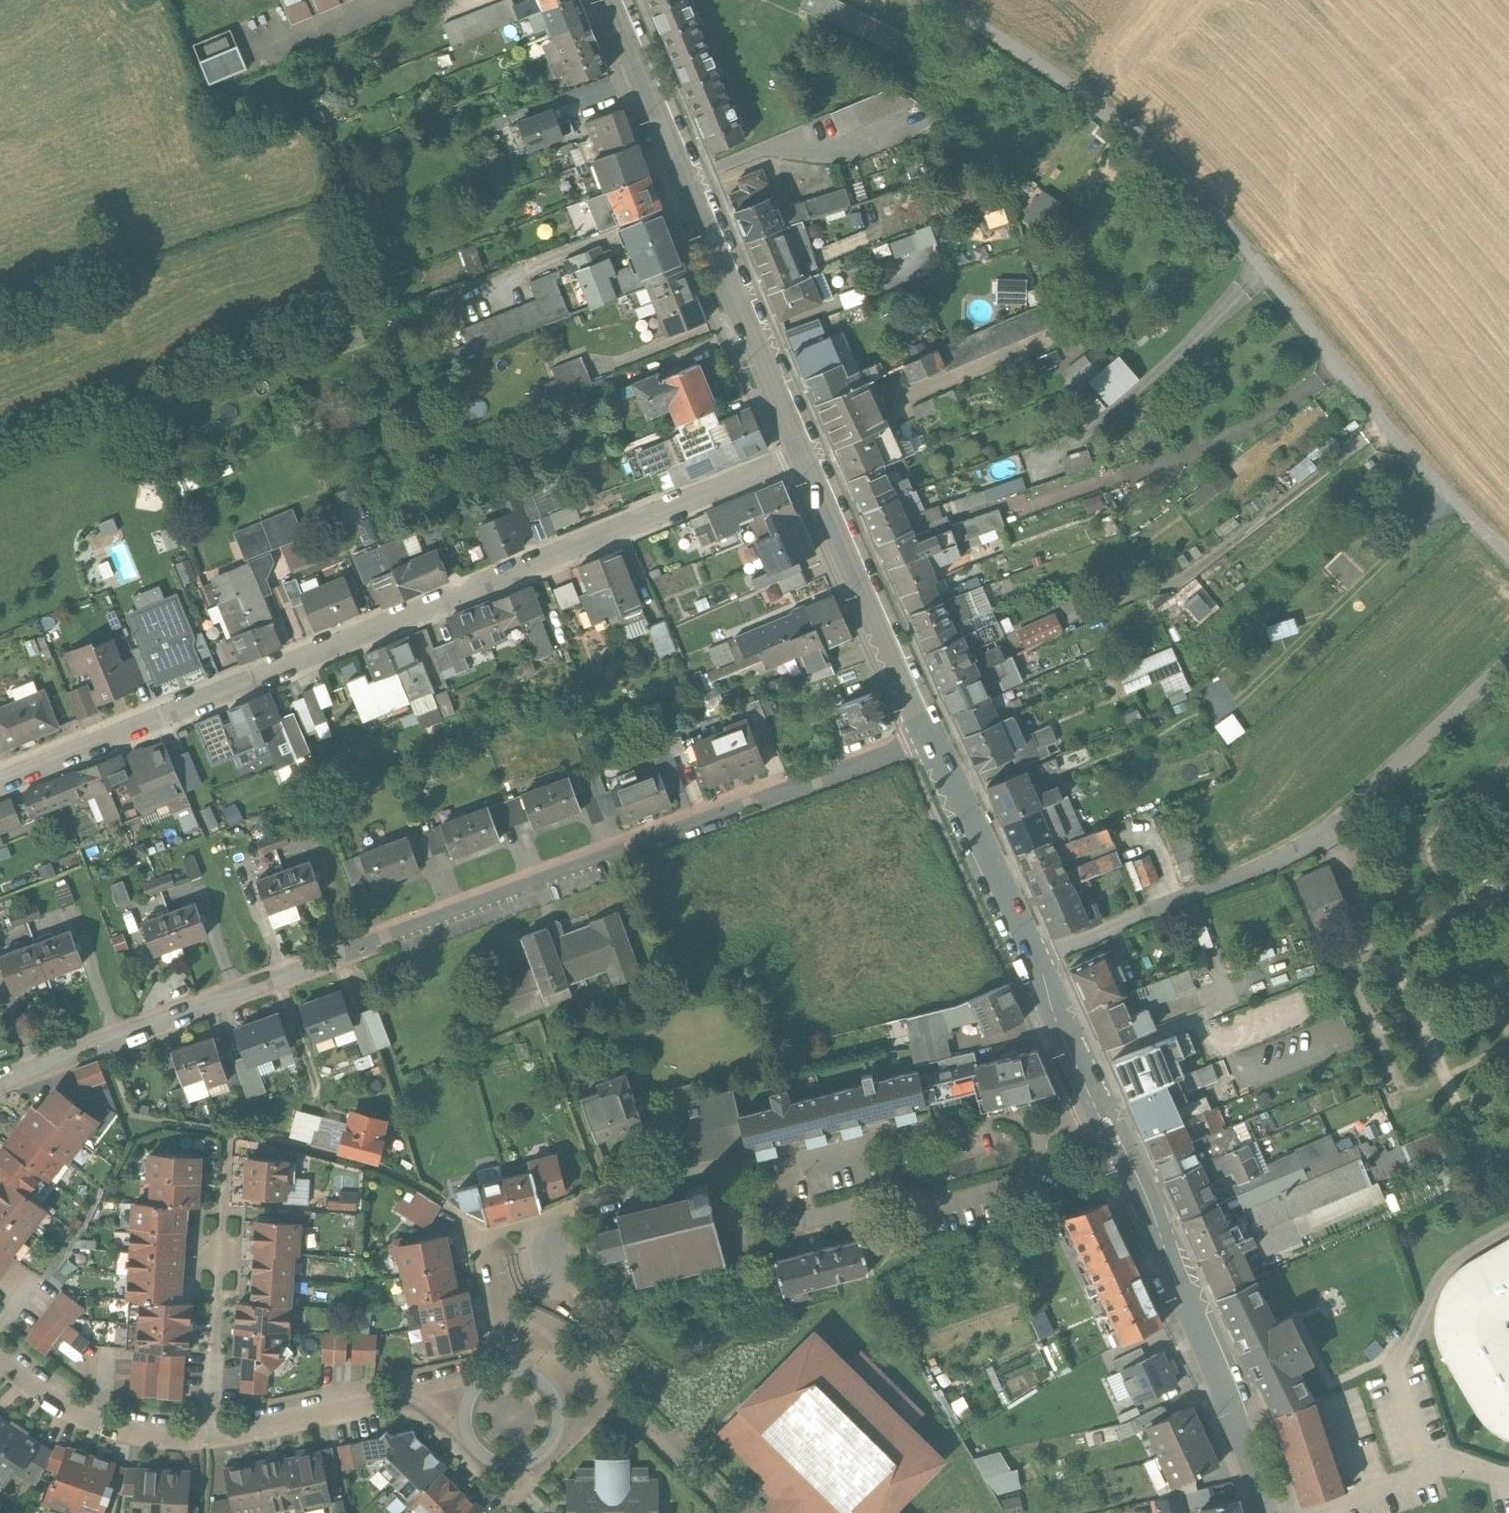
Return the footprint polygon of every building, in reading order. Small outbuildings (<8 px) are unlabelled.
[(292,23),(313,15),(312,14),(320,11),(320,12),(341,3),(341,2),(346,0),(282,0),(292,23)] [(443,27),(451,47),(509,23),(518,20),(515,12),(511,13),(509,9),(513,8),(515,7),(512,0),(509,0),(443,27)] [(526,3),(531,15),(543,10),(539,0),(534,0),(526,3)] [(543,10),(567,0),(539,0),(543,10)] [(543,10),(546,20),(552,34),(587,20),(579,0),(567,0),(543,10)] [(702,132),(703,131),(712,152),(723,148),(724,149),(736,144),(736,143),(746,138),(737,116),(736,116),(731,105),(732,105),(716,65),(715,66),(693,14),(694,13),(691,5),(690,5),(687,0),(647,0),(702,132)] [(838,0),(803,0),(800,6),(914,64),(924,43),(838,0)] [(515,7),(513,8),(515,12),(518,20),(531,15),(526,3),(515,7)] [(531,15),(518,20),(523,33),(537,28),(546,20),(543,10),(531,15)] [(523,33),(518,20),(509,23),(514,36),(523,33)] [(587,20),(552,34),(558,50),(562,59),(597,44),(587,20)] [(597,44),(562,59),(566,69),(572,83),(607,70),(597,44)] [(237,46),(199,62),(209,85),(247,69),(237,46)] [(555,49),(523,62),(528,73),(537,70),(562,59),(558,50),(555,49)] [(562,59),(537,70),(542,83),(563,74),(566,69),(562,59)] [(761,71),(751,75),(755,83),(764,79),(761,71)] [(898,84),(832,112),(841,133),(919,100),(898,84)] [(559,124),(570,120),(581,115),(576,102),(554,110),(559,124)] [(497,131),(509,127),(531,119),(527,108),(493,120),(497,131)] [(622,109),(587,122),(600,158),(635,144),(622,109)] [(559,124),(554,110),(531,119),(509,127),(519,153),(575,132),(570,120),(559,124)] [(600,158),(594,160),(606,194),(609,193),(649,178),(635,144),(600,158)] [(573,145),(560,149),(563,156),(575,151),(573,145)] [(762,170),(738,180),(742,190),(729,196),(747,239),(780,227),(785,225),(780,213),(774,200),(773,196),(762,170)] [(649,178),(609,193),(621,224),(622,223),(661,208),(649,178)] [(1046,188),(1034,209),(1055,221),(1067,200),(1046,188)] [(846,190),(828,196),(833,211),(851,205),(846,190)] [(828,196),(805,203),(810,218),(833,211),(828,196)] [(805,203),(786,208),(787,211),(780,213),(785,225),(810,218),(805,203)] [(607,251),(599,254),(596,247),(564,260),(570,274),(579,271),(593,307),(648,285),(647,283),(685,267),(661,208),(622,223),(638,264),(616,273),(607,251)] [(780,227),(747,239),(764,280),(797,266),(780,227)] [(901,255),(923,247),(917,232),(895,240),(901,255)] [(481,242),(466,247),(472,271),(488,267),(481,242)] [(797,266),(764,280),(770,294),(802,280),(797,266)] [(685,267),(647,283),(648,285),(653,299),(657,298),(663,313),(659,315),(667,336),(706,320),(685,267)] [(563,269),(530,282),(537,301),(547,325),(570,316),(556,280),(566,276),(563,269)] [(802,280),(770,294),(781,319),(821,303),(810,277),(802,280)] [(653,299),(648,285),(628,293),(634,308),(653,299)] [(537,301),(473,326),(483,351),(547,325),(537,301)] [(1043,305),(936,351),(944,368),(947,376),(1052,332),(1043,305)] [(1096,341),(1064,368),(1080,386),(1111,360),(1096,341)] [(1056,346),(1036,355),(1040,365),(1045,363),(1048,368),(1061,361),(1056,346)] [(936,351),(904,365),(911,382),(944,368),(936,351)] [(582,358),(552,370),(556,381),(549,384),(554,398),(592,382),(582,358)] [(694,358),(682,363),(684,369),(697,363),(694,358)] [(880,362),(858,371),(862,382),(866,381),(885,373),(880,362)] [(684,369),(661,379),(658,373),(617,391),(620,399),(623,408),(626,416),(629,423),(630,425),(670,407),(677,424),(712,409),(716,407),(697,363),(684,369)] [(682,363),(658,373),(661,379),(684,369),(682,363)] [(858,371),(846,376),(841,363),(805,377),(817,402),(862,382),(858,371)] [(862,382),(817,402),(837,447),(887,426),(866,381),(862,382)] [(620,399),(614,402),(618,410),(623,408),(620,399)] [(924,404),(901,413),(906,425),(929,415),(924,404)] [(712,409),(677,424),(682,436),(638,454),(647,476),(666,467),(691,457),(698,454),(758,428),(749,409),(722,420),(723,422),(719,424),(712,409)] [(1333,410),(1313,426),(1326,441),(1345,425),(1333,410)] [(626,416),(620,419),(622,425),(629,423),(626,416)] [(837,447),(836,448),(850,479),(884,466),(904,458),(913,454),(908,442),(896,447),(887,426),(837,447)] [(758,428),(698,454),(691,457),(666,467),(674,486),(767,448),(758,428)] [(1199,488),(1210,503),(1278,452),(1266,437),(1199,488)] [(1093,448),(1067,453),(1070,470),(1096,465),(1093,448)] [(904,458),(884,466),(887,474),(907,466),(906,462),(904,458)] [(884,466),(850,479),(864,511),(897,497),(892,486),(887,474),(884,466)] [(907,479),(892,486),(897,497),(897,498),(913,492),(907,479)] [(783,482),(755,493),(764,512),(791,501),(783,482)] [(755,493),(706,513),(717,540),(738,531),(737,529),(741,528),(738,522),(749,518),(764,512),(755,493)] [(897,498),(897,497),(864,511),(877,542),(911,528),(907,518),(897,498)] [(764,512),(749,518),(759,539),(800,521),(791,501),(764,512)] [(573,506),(550,515),(556,530),(578,521),(573,506)] [(1009,506),(950,526),(951,530),(956,544),(1028,517),(1025,509),(1009,506)] [(938,507),(916,514),(921,525),(942,518),(938,507)] [(706,513),(679,525),(689,547),(700,542),(702,546),(717,540),(706,513)] [(509,514),(480,526),(493,560),(523,548),(509,514)] [(916,514),(907,518),(911,528),(921,525),(916,514)] [(921,525),(911,528),(918,543),(951,530),(950,526),(948,527),(945,517),(921,525)] [(759,539),(755,541),(768,571),(768,572),(796,560),(814,552),(800,521),(759,539)] [(262,524),(235,535),(245,559),(272,548),(262,524)] [(911,528),(877,542),(889,568),(924,555),(918,543),(911,528)] [(951,530),(918,543),(924,555),(925,555),(942,549),(956,544),(951,530)] [(435,553),(411,563),(400,538),(382,545),(403,597),(446,580),(444,574),(435,553)] [(956,544),(942,549),(948,561),(961,556),(959,550),(956,544)] [(403,597),(382,545),(372,550),(377,562),(367,566),(384,606),(403,597)] [(447,548),(435,553),(444,574),(455,569),(447,548)] [(967,548),(959,550),(961,556),(969,554),(967,548)] [(942,549),(925,555),(930,567),(930,568),(948,562),(948,561),(942,549)] [(619,550),(599,558),(611,585),(630,577),(619,550)] [(250,570),(214,583),(221,602),(239,596),(245,612),(266,603),(263,594),(272,590),(267,578),(269,577),(274,565),(270,554),(247,563),(250,570)] [(924,555),(889,568),(901,595),(932,582),(937,580),(930,568),(930,567),(925,555),(924,555)] [(611,585),(599,558),(580,565),(590,591),(582,594),(594,623),(603,620),(604,622),(608,621),(607,619),(611,617),(622,613),(611,585)] [(796,560),(768,572),(768,571),(750,579),(755,590),(778,581),(801,571),(796,560)] [(653,574),(659,596),(701,586),(696,563),(653,574)] [(801,571),(778,581),(783,594),(808,583),(802,570),(801,571)] [(630,577),(611,585),(622,613),(623,614),(642,606),(630,577)] [(295,578),(282,584),(292,608),(303,603),(301,596),(302,595),(295,578)] [(302,595),(301,596),(303,603),(315,631),(359,612),(345,578),(302,595)] [(932,582),(901,595),(910,615),(941,602),(932,582)] [(572,583),(554,591),(561,609),(580,602),(572,583)] [(133,597),(140,614),(167,603),(160,586),(133,597)] [(542,619),(529,586),(511,594),(521,621),(536,660),(551,653),(539,620),(542,619)] [(1188,605),(1198,611),(1194,617),(1203,622),(1215,605),(1197,593),(1188,605)] [(511,594),(477,607),(490,643),(506,636),(503,629),(521,621),(511,594)] [(959,595),(941,602),(951,625),(968,619),(959,595)] [(221,602),(220,603),(234,637),(233,637),(243,663),(263,655),(245,612),(239,596),(221,602)] [(834,597),(806,609),(814,628),(842,616),(834,597)] [(140,614),(132,617),(135,623),(134,624),(143,646),(156,678),(157,682),(174,674),(173,671),(180,669),(181,672),(198,665),(197,661),(190,647),(191,637),(178,606),(177,606),(174,600),(167,603),(140,614)] [(951,625),(941,602),(910,615),(920,637),(951,625)] [(273,620),(266,603),(245,612),(263,655),(282,647),(272,621),(273,620)] [(477,607),(448,619),(456,639),(463,654),(464,654),(490,643),(477,607)] [(806,609),(735,638),(743,658),(791,638),(814,628),(806,609)] [(622,613),(611,617),(616,628),(626,623),(623,614),(622,613)] [(814,628),(791,638),(805,673),(829,663),(823,648),(851,637),(842,616),(814,628)] [(951,625),(920,637),(925,649),(960,636),(973,631),(968,619),(951,625)] [(1041,621),(1018,631),(1024,646),(1048,636),(1041,621)] [(973,631),(960,636),(968,652),(1002,636),(996,622),(973,631)] [(663,623),(648,629),(659,656),(673,650),(663,623)] [(190,647),(197,661),(212,655),(202,633),(191,637),(190,647)] [(960,636),(925,649),(942,685),(976,671),(971,659),(968,652),(960,636)] [(405,637),(386,645),(410,704),(414,715),(438,706),(434,695),(432,692),(434,691),(422,662),(416,664),(405,637)] [(122,661),(113,639),(96,646),(94,642),(66,654),(76,679),(95,672),(101,687),(92,691),(91,692),(96,706),(98,705),(134,691),(133,687),(122,661)] [(463,654),(456,639),(445,643),(454,666),(457,674),(470,669),(464,654),(463,654)] [(726,642),(707,649),(715,667),(733,660),(726,642)] [(1011,642),(1002,646),(1005,654),(1010,652),(1014,650),(1011,642)] [(454,666),(445,643),(434,648),(442,671),(454,666)] [(1173,700),(1197,690),(1176,643),(1121,668),(1132,693),(1164,678),(1173,700)] [(386,645),(366,653),(376,680),(368,683),(365,675),(347,682),(354,699),(358,697),(367,720),(391,710),(392,712),(410,704),(386,645)] [(145,683),(156,678),(143,646),(132,651),(134,656),(144,682),(145,683)] [(1005,654),(1002,646),(998,648),(1002,660),(1008,657),(1011,656),(1010,652),(1005,654)] [(998,648),(971,659),(976,671),(1002,660),(998,648)] [(134,656),(122,661),(133,687),(144,682),(134,656)] [(1002,660),(976,671),(981,682),(1012,669),(1008,657),(1002,660)] [(532,662),(515,669),(519,679),(537,672),(532,662)] [(829,663),(805,673),(809,683),(813,682),(834,675),(829,663)] [(976,671),(942,685),(955,714),(989,699),(981,682),(976,671)] [(90,687),(68,696),(77,719),(99,710),(98,705),(96,706),(91,692),(92,691),(90,687)] [(314,688),(303,692),(316,726),(327,722),(314,688)] [(447,690),(434,695),(438,706),(441,716),(454,711),(447,690)] [(876,692),(840,705),(845,720),(839,722),(845,740),(883,725),(888,719),(876,692)] [(0,711),(0,747),(2,751),(58,728),(44,693),(0,711)] [(268,693),(250,701),(260,728),(279,721),(268,693)] [(1025,693),(1008,700),(1014,714),(1031,707),(1025,693)] [(989,699),(955,714),(960,727),(994,711),(989,699)] [(250,701),(230,710),(240,736),(260,728),(250,701)] [(1238,710),(1219,723),(1232,743),(1251,730),(1238,710)] [(1011,715),(964,735),(979,769),(1011,755),(1017,769),(1050,755),(1046,747),(1056,743),(1048,725),(1021,736),(1011,715)] [(279,721),(260,728),(265,739),(275,734),(276,735),(284,732),(279,721)] [(746,721),(727,728),(729,731),(702,741),(706,753),(699,756),(709,784),(741,772),(740,769),(761,761),(746,721)] [(260,728),(240,736),(245,749),(255,746),(254,745),(265,739),(260,728)] [(275,734),(265,739),(272,752),(277,750),(282,747),(276,735),(275,734)] [(265,739),(254,745),(255,746),(261,758),(266,755),(272,752),(265,739)] [(162,745),(135,756),(140,767),(135,769),(137,773),(126,777),(117,756),(98,764),(119,818),(122,825),(153,812),(152,809),(166,803),(171,814),(190,806),(162,745)] [(1055,759),(1035,767),(1039,777),(1059,769),(1055,759)] [(98,764),(23,794),(31,816),(87,793),(89,798),(96,796),(106,823),(119,818),(98,764)] [(676,766),(665,770),(673,791),(684,786),(676,766)] [(659,771),(637,780),(638,784),(626,788),(625,784),(612,789),(624,821),(671,803),(659,771)] [(1024,771),(987,786),(1003,822),(1040,806),(1037,798),(1024,771)] [(569,778),(547,786),(548,790),(537,794),(535,790),(522,795),(534,827),(549,821),(580,809),(569,778)] [(1057,788),(1041,794),(1037,798),(1040,806),(1051,802),(1061,798),(1059,793),(1057,788)] [(606,793),(595,797),(603,818),(614,814),(606,793)] [(595,797),(584,801),(592,822),(603,818),(595,797)] [(524,819),(517,798),(505,802),(513,824),(524,819)] [(0,803),(0,833),(21,824),(11,799),(0,803)] [(513,824),(505,802),(494,807),(502,828),(513,824)] [(1040,806),(1003,822),(1021,862),(1069,843),(1051,802),(1040,806)] [(488,808),(466,816),(467,820),(456,824),(455,820),(441,825),(453,857),(468,851),(500,839),(488,808)] [(1203,876),(1180,820),(1160,828),(1183,884),(1203,876)] [(1069,843),(1021,862),(1038,899),(1070,886),(1121,866),(1115,852),(1066,872),(1062,864),(1118,841),(1112,825),(1069,843)] [(444,849),(436,828),(425,832),(433,853),(444,849)] [(425,832),(413,837),(421,858),(433,853),(425,832)] [(285,833),(271,838),(275,849),(289,844),(285,833)] [(271,838),(257,843),(261,854),(275,849),(271,838)] [(407,839),(385,847),(387,852),(376,855),(374,851),(360,856),(372,887),(419,870),(407,839)] [(194,855),(183,859),(191,881),(202,877),(194,855)] [(355,858),(345,862),(352,883),(362,879),(355,858)] [(1157,881),(1147,858),(1132,865),(1142,887),(1157,881)] [(310,861),(283,871),(295,903),(322,894),(310,861)] [(283,871),(256,881),(268,913),(295,903),(283,871)] [(1318,873),(1297,882),(1317,927),(1338,918),(1318,873)] [(171,875),(156,880),(161,891),(175,886),(171,875)] [(156,880),(142,885),(146,896),(161,891),(156,880)] [(123,881),(112,885),(120,907),(131,903),(123,881)] [(68,885),(55,890),(61,909),(75,904),(68,885)] [(1070,886),(1038,899),(1054,934),(1072,926),(1075,932),(1100,921),(1092,903),(1079,909),(1070,886)] [(195,903),(169,913),(181,945),(207,935),(195,903)] [(37,906),(23,911),(27,922),(41,917),(37,906)] [(23,911),(9,916),(13,927),(27,922),(23,911)] [(591,925),(552,939),(547,927),(522,936),(534,968),(504,979),(517,1014),(571,995),(567,984),(608,969),(613,985),(640,975),(617,912),(590,922),(591,925)] [(169,913),(142,923),(154,955),(181,945),(169,913)] [(70,931),(35,944),(47,977),(83,964),(70,931)] [(0,957),(0,958),(12,991),(47,977),(35,944),(0,957)] [(1071,965),(1100,954),(1098,948),(1068,959),(1071,965)] [(1111,950),(1070,968),(1088,1009),(1123,995),(1117,981),(1123,978),(1111,950)] [(1186,970),(1142,988),(1146,995),(1143,996),(1147,1006),(1174,996),(1175,1000),(1195,993),(1186,970)] [(1008,984),(970,1000),(973,1008),(987,1037),(1024,1021),(1008,984)] [(1123,995),(1088,1009),(1105,1047),(1152,1029),(1144,1010),(1129,1017),(1123,1005),(1143,996),(1146,995),(1142,988),(1123,995)] [(344,992),(302,1006),(314,1040),(354,1026),(356,1026),(353,1016),(344,992)] [(970,1000),(957,1006),(961,1024),(968,1022),(970,1010),(973,1008),(970,1000)] [(957,1006),(905,1019),(911,1042),(908,1042),(911,1050),(922,1048),(922,1050),(927,1049),(923,1033),(944,1028),(948,1027),(961,1024),(957,1006)] [(378,1007),(363,1013),(377,1050),(392,1045),(378,1007)] [(363,1013),(353,1016),(356,1026),(354,1026),(364,1055),(377,1050),(363,1013)] [(279,1016),(238,1029),(248,1057),(250,1063),(291,1049),(279,1016)] [(944,1028),(923,1033),(927,1049),(947,1044),(945,1034),(944,1028)] [(1196,1028),(1112,1061),(1128,1098),(1164,1084),(1155,1063),(1203,1045),(1196,1028)] [(223,1062),(215,1038),(194,1045),(207,1085),(207,1086),(227,1080),(228,1079),(223,1062)] [(194,1044),(173,1051),(185,1088),(186,1092),(207,1085),(194,1045),(194,1044)] [(927,1049),(922,1050),(922,1048),(911,1050),(915,1066),(938,1060),(949,1057),(947,1044),(927,1049)] [(1037,1050),(977,1065),(973,1052),(949,1057),(938,1060),(940,1072),(919,1077),(926,1104),(981,1090),(986,1109),(1055,1091),(1037,1050)] [(1206,1052),(1190,1058),(1192,1062),(1196,1071),(1199,1070),(1211,1066),(1206,1052)] [(248,1057),(235,1061),(242,1083),(248,1099),(261,1094),(250,1063),(248,1057)] [(235,1061),(234,1059),(223,1062),(228,1079),(227,1080),(230,1087),(242,1083),(235,1061)] [(98,1061),(75,1069),(83,1090),(106,1082),(98,1061)] [(1192,1062),(1177,1068),(1180,1077),(1181,1077),(1196,1071),(1192,1062)] [(1211,1066),(1199,1070),(1201,1090),(1218,1083),(1211,1066)] [(918,1071),(878,1082),(878,1081),(873,1082),(871,1074),(861,1076),(864,1085),(859,1086),(859,1087),(825,1095),(833,1128),(867,1119),(868,1123),(887,1118),(887,1115),(926,1105),(926,1104),(919,1077),(918,1071)] [(626,1075),(597,1085),(600,1093),(582,1100),(596,1141),(643,1125),(626,1075)] [(1180,1077),(1164,1084),(1170,1097),(1177,1097),(1190,1092),(1181,1077),(1180,1077)] [(695,1084),(669,1091),(673,1105),(699,1098),(695,1084)] [(1164,1084),(1128,1098),(1145,1135),(1181,1121),(1178,1114),(1170,1097),(1164,1084)] [(185,1088),(172,1091),(179,1112),(191,1108),(186,1092),(185,1088)] [(746,1149),(738,1117),(739,1117),(739,1116),(732,1090),(699,1098),(673,1105),(688,1164),(746,1149)] [(97,1122),(55,1091),(40,1111),(81,1143),(97,1122)] [(818,1097),(796,1103),(795,1102),(793,1103),(789,1104),(786,1091),(771,1095),(774,1108),(771,1109),(771,1108),(768,1109),(768,1110),(746,1115),(739,1116),(739,1117),(738,1117),(746,1149),(747,1151),(754,1149),(754,1148),(776,1143),(782,1142),(798,1138),(804,1136),(826,1130),(826,1131),(833,1129),(833,1128),(825,1095),(818,1097)] [(1214,1095),(1206,1099),(1208,1104),(1216,1100),(1214,1095)] [(1206,1099),(1183,1107),(1181,1111),(1182,1113),(1178,1114),(1181,1121),(1202,1113),(1210,1109),(1208,1104),(1206,1099)] [(81,1143),(40,1111),(35,1107),(20,1127),(63,1160),(62,1161),(66,1163),(81,1143)] [(1210,1109),(1202,1113),(1205,1119),(1210,1133),(1224,1128),(1216,1107),(1210,1109)] [(1181,1121),(1145,1135),(1155,1158),(1190,1143),(1183,1127),(1205,1119),(1202,1113),(1181,1121)] [(384,1123),(352,1114),(349,1128),(340,1126),(338,1132),(333,1131),(332,1137),(329,1148),(376,1161),(381,1143),(379,1143),(384,1123)] [(319,1124),(297,1118),(291,1137),(313,1143),(316,1132),(319,1124)] [(1231,1126),(1190,1143),(1200,1165),(1209,1161),(1240,1148),(1231,1126)] [(63,1160),(20,1127),(5,1147),(43,1176),(43,1177),(47,1180),(62,1161),(63,1160)] [(332,1137),(316,1132),(313,1143),(329,1148),(332,1137)] [(1296,1155),(1276,1164),(1277,1165),(1282,1177),(1336,1154),(1329,1139),(1296,1154),(1296,1155)] [(1240,1148),(1209,1161),(1217,1180),(1234,1172),(1243,1193),(1282,1177),(1277,1165),(1268,1169),(1255,1141),(1240,1148)] [(1190,1143),(1155,1158),(1166,1180),(1200,1165),(1190,1143)] [(5,1147),(0,1154),(0,1175),(6,1179),(28,1196),(43,1177),(43,1176),(5,1147)] [(200,1158),(150,1155),(148,1180),(153,1180),(198,1183),(200,1158)] [(532,1173),(507,1179),(514,1217),(542,1210),(539,1198),(566,1191),(557,1156),(529,1163),(532,1173)] [(296,1162),(248,1159),(246,1195),(286,1197),(287,1183),(295,1183),(296,1162)] [(1361,1159),(1243,1209),(1254,1234),(1371,1184),(1361,1159)] [(1217,1204),(1200,1165),(1166,1180),(1182,1218),(1217,1204)] [(6,1179),(0,1186),(0,1211),(28,1232),(45,1209),(28,1196),(6,1179)] [(507,1179),(477,1186),(478,1190),(482,1205),(487,1224),(514,1217),(507,1179)] [(198,1183),(153,1180),(151,1204),(152,1204),(185,1207),(197,1207),(198,1183)] [(706,1185),(691,1189),(690,1187),(689,1187),(690,1194),(616,1212),(617,1215),(613,1216),(614,1219),(618,1218),(619,1226),(609,1229),(608,1225),(605,1226),(606,1230),(596,1232),(594,1229),(591,1231),(593,1234),(589,1241),(585,1240),(585,1243),(588,1244),(590,1252),(587,1255),(590,1257),(592,1254),(601,1260),(600,1264),(603,1264),(607,1277),(618,1274),(622,1289),(637,1285),(638,1286),(639,1286),(639,1284),(654,1281),(655,1282),(656,1282),(656,1280),(671,1277),(672,1278),(673,1278),(673,1276),(688,1273),(689,1274),(690,1274),(690,1272),(705,1269),(706,1270),(707,1270),(707,1268),(722,1264),(723,1266),(726,1265),(711,1206),(713,1206),(707,1183),(705,1183),(706,1185)] [(478,1190),(461,1194),(465,1210),(482,1205),(478,1190)] [(439,1206),(421,1194),(418,1192),(411,1205),(433,1217),(439,1206)] [(411,1205),(401,1200),(395,1211),(426,1229),(433,1217),(411,1205)] [(185,1207),(152,1204),(151,1204),(135,1203),(134,1227),(183,1230),(185,1207)] [(1104,1203),(1065,1217),(1081,1251),(1118,1234),(1104,1203)] [(1217,1204),(1182,1218),(1200,1257),(1237,1241),(1243,1238),(1236,1223),(1228,1227),(1217,1204)] [(0,1211),(0,1248),(10,1256),(28,1232),(0,1211)] [(299,1225),(256,1222),(254,1252),(295,1255),(297,1256),(299,1225)] [(183,1230),(134,1227),(132,1251),(182,1254),(183,1230)] [(1118,1234),(1081,1251),(1095,1281),(1132,1264),(1118,1234)] [(1237,1241),(1200,1257),(1217,1296),(1254,1280),(1241,1251),(1255,1246),(1251,1235),(1243,1238),(1237,1241)] [(442,1238),(408,1244),(407,1243),(401,1240),(394,1241),(391,1247),(392,1254),(398,1258),(399,1258),(403,1277),(405,1277),(452,1267),(446,1240),(442,1238)] [(861,1240),(825,1249),(811,1252),(820,1285),(869,1273),(861,1240)] [(1490,1426),(1505,1436),(1508,1438),(1508,1243),(1469,1265),(1460,1273),(1450,1283),(1444,1294),(1449,1297),(1445,1306),(1443,1317),(1444,1333),(1439,1334),(1441,1344),(1445,1354),(1478,1412),(1490,1426)] [(0,1248),(0,1276),(13,1259),(10,1256),(0,1248)] [(182,1254),(132,1251),(131,1275),(180,1278),(182,1254)] [(295,1255),(254,1252),(253,1278),(293,1280),(295,1255)] [(810,1253),(775,1262),(783,1295),(789,1293),(791,1302),(808,1298),(805,1289),(820,1285),(811,1252),(810,1252),(810,1253)] [(1095,1281),(1085,1286),(1090,1297),(1100,1292),(1109,1311),(1146,1293),(1132,1264),(1095,1281)] [(452,1267),(405,1277),(409,1303),(419,1301),(456,1293),(452,1267)] [(46,1280),(57,1289),(67,1276),(57,1268),(46,1280)] [(180,1278),(131,1275),(129,1299),(179,1302),(180,1278)] [(293,1280),(253,1278),(251,1303),(289,1306),(292,1307),(293,1280)] [(1275,1324),(1254,1280),(1218,1296),(1275,1413),(1313,1401),(1297,1368),(1311,1361),(1290,1317),(1275,1324)] [(745,1290),(737,1292),(739,1299),(747,1297),(745,1290)] [(456,1293),(419,1301),(426,1326),(426,1327),(472,1317),(469,1304),(471,1304),(469,1294),(467,1295),(466,1291),(456,1293)] [(63,1292),(49,1311),(68,1326),(83,1307),(63,1292)] [(1146,1293),(1109,1311),(1118,1329),(1108,1334),(1113,1346),(1123,1341),(1123,1342),(1161,1324),(1146,1293)] [(662,1296),(650,1307),(658,1316),(670,1304),(662,1296)] [(179,1302),(129,1299),(128,1323),(190,1327),(191,1302),(179,1302)] [(289,1306),(251,1303),(239,1302),(237,1328),(287,1331),(289,1306)] [(1045,1336),(1060,1331),(1052,1308),(1037,1313),(1045,1336)] [(68,1326),(49,1311),(41,1321),(60,1335),(68,1326)] [(710,1313),(700,1316),(705,1337),(716,1334),(710,1313)] [(472,1317),(426,1327),(426,1326),(423,1326),(428,1354),(477,1344),(472,1317)] [(53,1345),(60,1335),(41,1321),(34,1330),(53,1345)] [(190,1327),(128,1323),(126,1348),(136,1349),(160,1350),(184,1352),(188,1352),(190,1327)] [(68,1326),(60,1335),(79,1350),(87,1340),(68,1326)] [(287,1331),(237,1328),(236,1355),(244,1355),(261,1356),(272,1369),(293,1351),(288,1345),(286,1345),(287,1331)] [(46,1354),(53,1345),(34,1330),(27,1340),(46,1354)] [(335,1334),(323,1334),(322,1362),(334,1362),(335,1334)] [(814,1334),(719,1431),(768,1479),(762,1485),(777,1500),(773,1504),(781,1512),(894,1512),(892,1510),(941,1460),(902,1421),(915,1409),(866,1360),(853,1373),(814,1334)] [(365,1336),(353,1336),(352,1362),(365,1362),(365,1360),(364,1360),(365,1336)] [(377,1337),(365,1336),(364,1360),(365,1360),(375,1361),(377,1337)] [(1122,1371),(1146,1359),(1141,1348),(1113,1362),(1117,1372),(1122,1371)] [(160,1350),(136,1349),(135,1361),(159,1362),(160,1350)] [(184,1352),(160,1350),(159,1362),(183,1363),(184,1352)] [(1146,1359),(1122,1371),(1126,1379),(1123,1380),(1130,1396),(1133,1395),(1137,1403),(1177,1385),(1162,1352),(1146,1359)] [(261,1356),(244,1355),(242,1379),(266,1381),(267,1374),(272,1369),(261,1356)] [(159,1362),(135,1361),(134,1372),(159,1374),(159,1362)] [(183,1363),(159,1362),(159,1374),(182,1375),(183,1363)] [(159,1374),(134,1372),(133,1384),(158,1386),(159,1374)] [(182,1375),(159,1374),(158,1386),(182,1387),(182,1375)] [(157,1398),(158,1386),(133,1384),(132,1397),(157,1398)] [(182,1387),(158,1386),(157,1398),(181,1399),(182,1387)] [(1344,1490),(1314,1400),(1313,1401),(1275,1413),(1305,1503),(1344,1490)] [(1190,1408),(1152,1427),(1166,1455),(1204,1436),(1190,1408)] [(0,1417),(0,1482),(5,1486),(15,1470),(20,1473),(40,1443),(25,1434),(23,1437),(9,1428),(11,1425),(0,1417)] [(414,1431),(391,1435),(387,1431),(380,1438),(361,1442),(366,1465),(372,1464),(374,1462),(380,1467),(378,1469),(392,1484),(427,1448),(415,1435),(414,1431)] [(1166,1455),(1148,1465),(1144,1466),(1161,1499),(1168,1497),(1165,1486),(1189,1476),(1190,1478),(1191,1478),(1218,1464),(1204,1436),(1166,1455)] [(361,1442),(350,1444),(355,1467),(366,1465),(361,1442)] [(53,1452),(40,1443),(20,1473),(37,1484),(53,1452)] [(350,1444),(338,1446),(343,1470),(355,1467),(350,1444)] [(56,1483),(52,1482),(45,1504),(72,1512),(91,1456),(68,1448),(56,1483)] [(338,1477),(332,1448),(319,1450),(319,1452),(321,1452),(326,1479),(338,1477)] [(427,1448),(392,1484),(412,1503),(441,1473),(447,1467),(439,1459),(439,1457),(438,1454),(436,1452),(434,1451),(431,1452),(427,1448)] [(286,1459),(295,1506),(295,1510),(331,1503),(326,1479),(321,1452),(319,1452),(286,1459)] [(72,1512),(103,1512),(107,1501),(103,1499),(115,1464),(91,1456),(72,1512)] [(286,1457),(256,1463),(266,1511),(265,1511),(265,1512),(295,1506),(286,1459),(286,1457)] [(595,1459),(595,1469),(576,1469),(576,1480),(567,1481),(567,1500),(572,1499),(572,1508),(567,1508),(567,1512),(658,1512),(658,1508),(653,1508),(653,1498),(658,1498),(658,1480),(648,1480),(648,1469),(629,1469),(629,1459),(595,1459)] [(224,1470),(230,1499),(233,1512),(254,1512),(265,1511),(266,1511),(256,1463),(224,1470)] [(1022,1467),(993,1476),(998,1494),(1027,1486),(1022,1467)] [(138,1470),(126,1469),(122,1493),(133,1496),(134,1495),(137,1495),(138,1470)] [(138,1470),(137,1495),(134,1495),(133,1496),(132,1512),(161,1512),(164,1472),(138,1470)] [(164,1472),(161,1512),(186,1512),(186,1508),(188,1473),(164,1472)] [(441,1473),(412,1503),(409,1506),(416,1512),(440,1512),(461,1492),(457,1489),(458,1489),(450,1481),(449,1481),(441,1473)] [(1189,1476),(1165,1486),(1168,1497),(1180,1494),(1197,1490),(1191,1478),(1190,1478),(1189,1476)] [(1197,1490),(1180,1494),(1184,1512),(1202,1508),(1214,1504),(1209,1487),(1197,1490)] [(470,1506),(472,1504),(461,1492),(440,1512),(478,1512),(470,1506)] [(1157,1499),(1160,1512),(1184,1512),(1180,1494),(1168,1497),(1161,1499),(1157,1499)] [(1202,1508),(1203,1512),(1241,1512),(1238,1498),(1214,1504),(1202,1508)] [(211,1503),(210,1512),(233,1512),(230,1499),(211,1503)]
